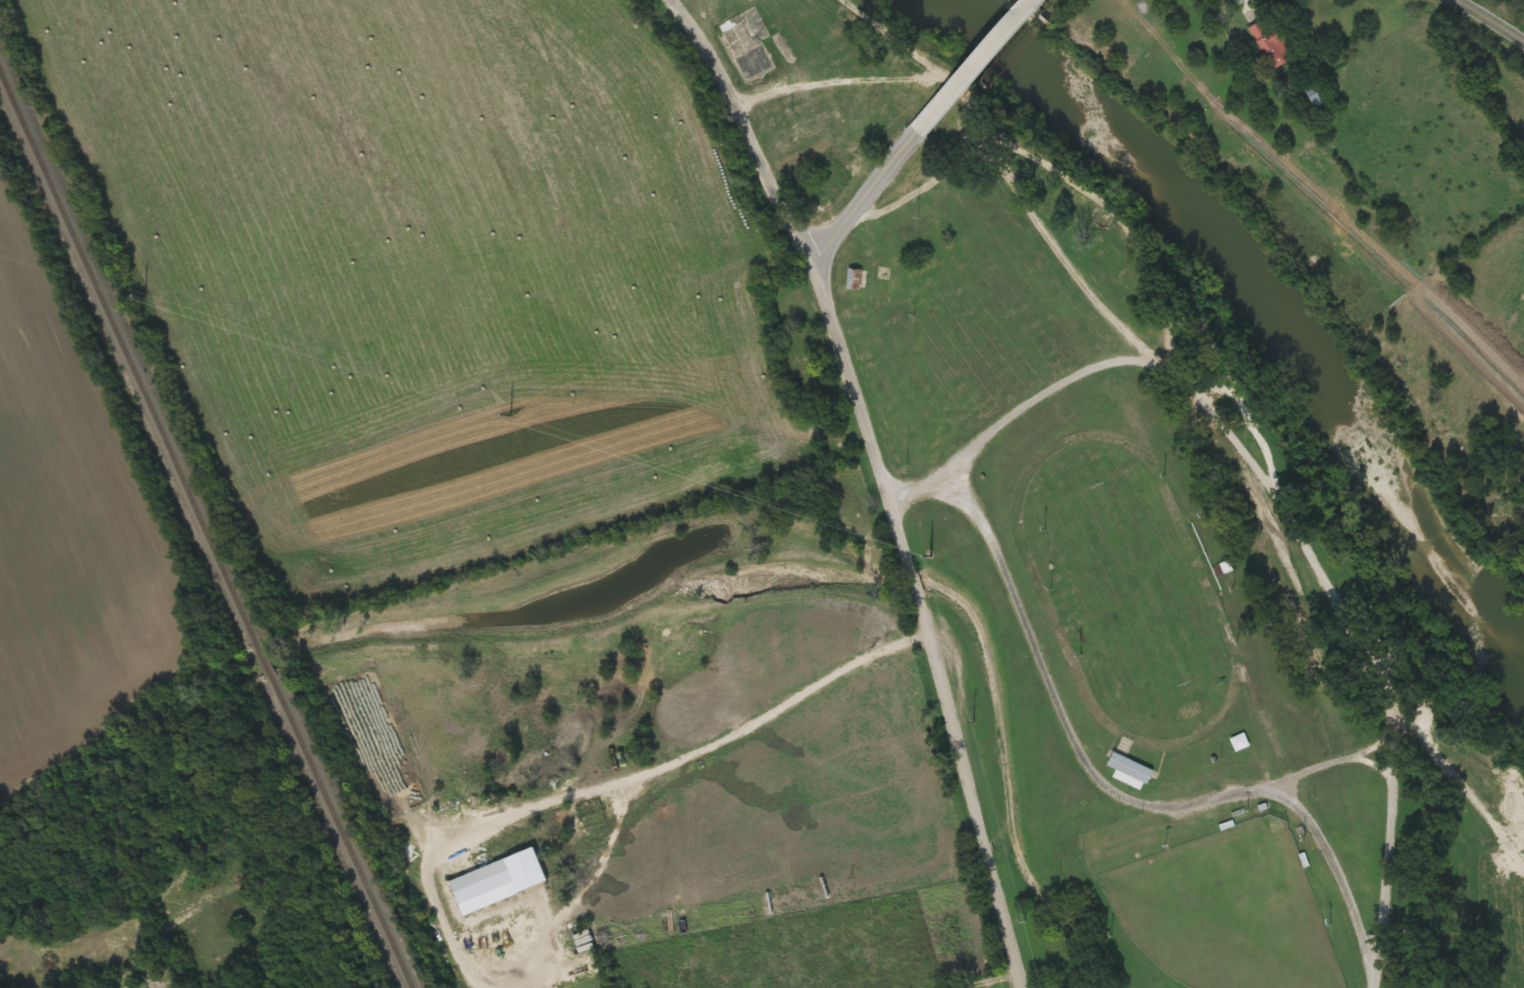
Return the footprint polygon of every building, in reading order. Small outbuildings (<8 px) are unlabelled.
[(1253,27),(1277,70),(1296,59),(1292,52),(1299,48),(1285,22),(1272,30),(1266,20),(1253,27)] [(1319,109),(1334,99),(1321,80),(1306,90),(1319,109)] [(867,272),(852,270),(851,289),(865,290),(867,272)] [(1236,740),(1240,753),(1255,748),(1251,735),(1236,740)] [(1160,772),(1119,752),(1113,766),(1154,786),(1160,772)]
